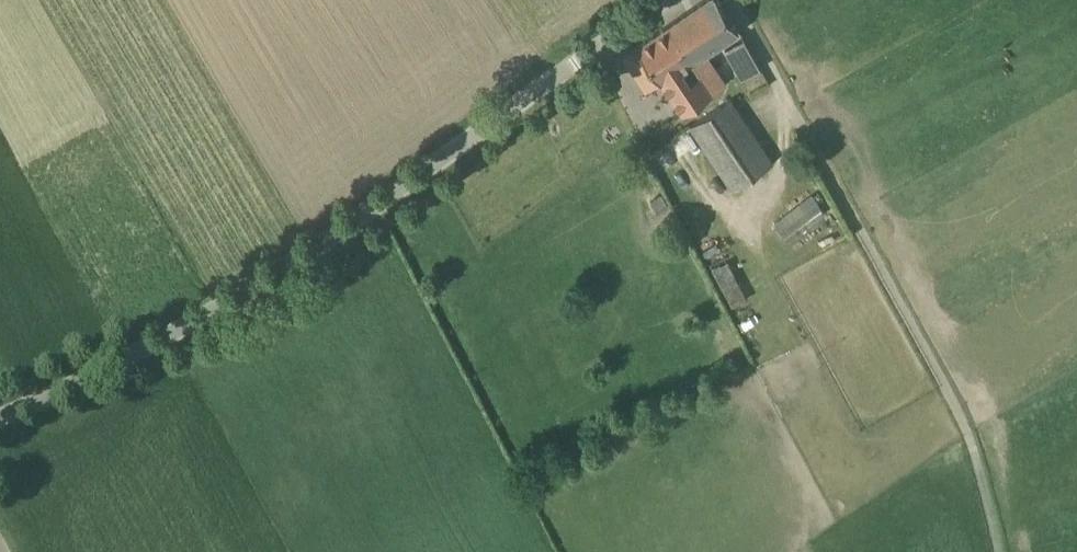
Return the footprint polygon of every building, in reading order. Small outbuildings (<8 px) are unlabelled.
[(706,52),(739,30),(719,0),(706,0),(668,25),(692,62),(713,92),(726,83),(706,52)] [(692,62),(668,25),(637,47),(684,112),(713,92),(692,62)] [(741,80),(762,68),(745,38),(724,50),(741,80)] [(689,126),(732,190),(773,163),(731,99),(689,126)] [(787,241),(826,211),(813,194),(774,224),(787,241)]
